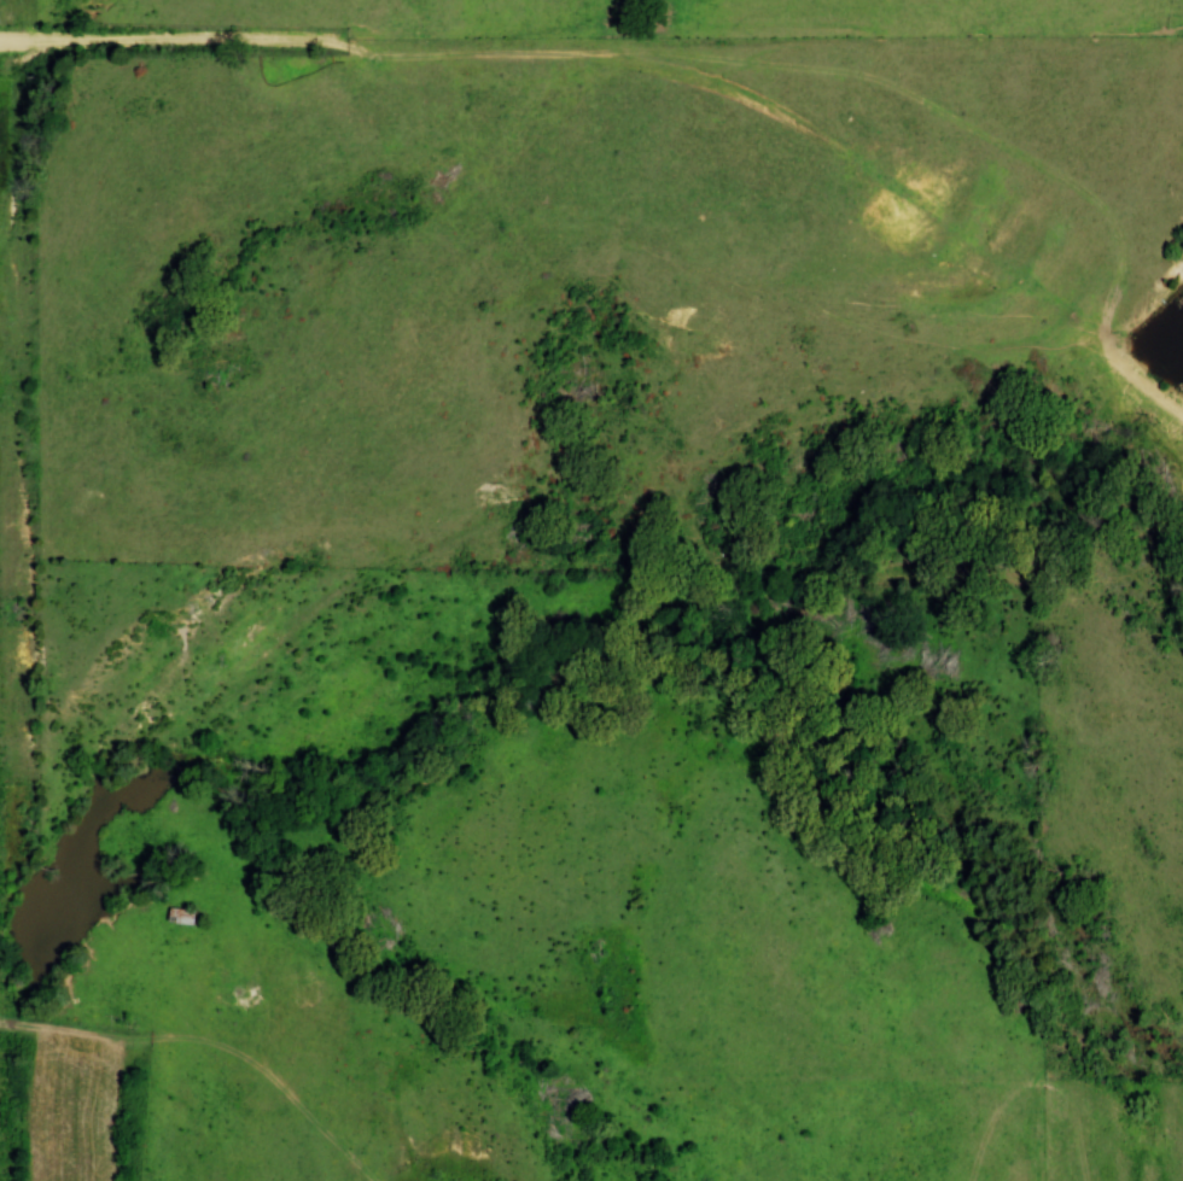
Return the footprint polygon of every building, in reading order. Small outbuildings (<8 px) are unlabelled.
[(169,922),(194,926),(197,912),(172,908),(169,922)]
